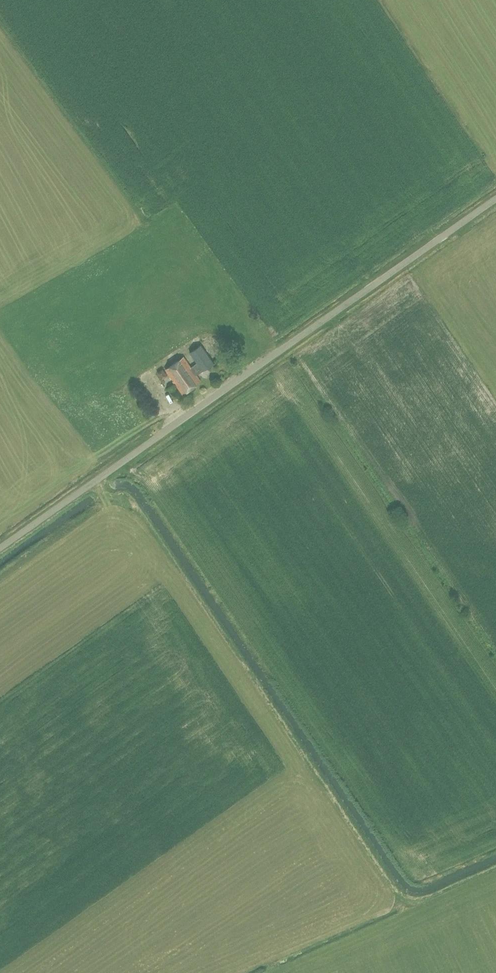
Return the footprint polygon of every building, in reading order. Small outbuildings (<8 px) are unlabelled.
[(85,251),(59,263),(62,270),(88,257),(85,251)] [(32,308),(41,302),(37,296),(28,302),(32,308)] [(15,321),(9,311),(0,316),(0,327),(1,329),(15,321)] [(183,394),(201,381),(197,375),(227,354),(215,336),(201,345),(166,369),(183,394)] [(118,372),(121,378),(129,374),(125,368),(118,372)]
